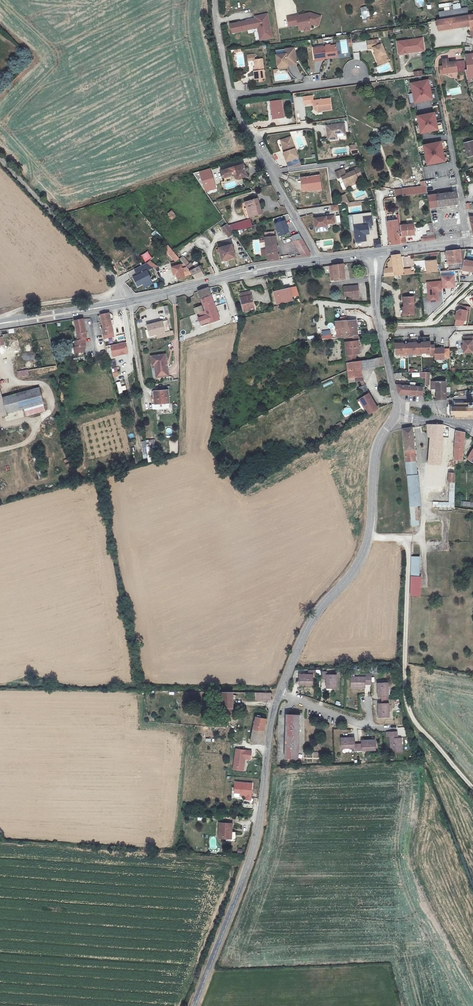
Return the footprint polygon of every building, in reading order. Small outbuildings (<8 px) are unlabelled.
[(468,16),(466,8),(439,12),(440,20),(468,16)] [(311,12),(287,17),(288,25),(298,23),(299,29),(304,28),(305,30),(310,29),(310,26),(311,25),(311,22),(312,22),(318,23),(321,15),(311,12)] [(256,18),(229,24),(231,32),(258,27),(261,40),(273,38),(267,14),(256,16),(256,18)] [(438,30),(469,25),(468,16),(440,20),(437,20),(438,30)] [(397,40),(399,52),(409,50),(409,49),(413,48),(413,50),(418,49),(417,38),(412,39),(412,37),(397,40)] [(377,39),(367,41),(368,48),(373,47),(376,53),(377,53),(381,63),(388,60),(382,44),(380,44),(377,39)] [(337,44),(314,45),(314,57),(325,56),(325,54),(337,54),(337,44)] [(278,66),(288,65),(287,61),(296,60),(294,50),(285,51),(286,54),(276,55),(278,66)] [(458,72),(456,56),(444,57),(444,60),(441,60),(442,66),(441,66),(442,73),(458,72)] [(254,60),(256,71),(254,71),(255,80),(265,78),(262,59),(254,60)] [(431,79),(413,82),(416,102),(434,99),(431,79)] [(303,97),(304,105),(313,103),(314,110),(317,112),(332,109),(330,99),(313,101),(312,96),(303,97)] [(270,103),(271,111),(272,111),(274,119),(283,118),(280,101),(270,103)] [(465,107),(468,113),(472,111),(472,107),(471,104),(465,107)] [(436,112),(419,115),(421,132),(439,129),(436,112)] [(337,140),(337,137),(336,136),(345,135),(344,125),(326,127),(328,141),(337,140)] [(287,143),(283,144),(285,150),(286,154),(284,154),(287,162),(298,159),(292,139),(286,141),(287,143)] [(441,142),(423,145),(426,164),(444,161),(441,142)] [(465,143),(468,157),(472,156),(472,142),(465,143)] [(247,177),(243,165),(221,171),(224,181),(231,179),(230,176),(235,174),(237,180),(247,177)] [(210,168),(196,173),(202,193),(216,189),(210,168)] [(344,170),(335,174),(338,180),(341,179),(342,180),(346,189),(351,187),(350,185),(358,182),(358,181),(362,179),(358,169),(353,171),(354,172),(350,174),(351,175),(348,176),(348,175),(347,176),(344,170)] [(304,191),(312,190),(312,189),(319,187),(318,177),(303,179),(304,191)] [(427,193),(426,186),(396,190),(397,197),(427,193)] [(457,191),(428,195),(429,208),(458,204),(457,191)] [(345,194),(340,197),(343,204),(347,203),(349,203),(345,194)] [(257,199),(244,203),(246,209),(244,209),(246,218),(249,217),(261,213),(257,199)] [(167,214),(171,220),(175,217),(172,211),(167,214)] [(333,216),(313,217),(314,226),(326,226),(326,224),(334,223),(333,216)] [(286,217),(275,220),(278,234),(289,232),(286,217)] [(352,220),(353,227),(355,243),(366,241),(365,234),(368,234),(366,217),(358,219),(352,220)] [(399,244),(398,227),(398,218),(392,219),(393,221),(385,222),(389,246),(399,244)] [(226,225),(223,227),(222,228),(228,237),(234,234),(233,232),(232,232),(227,224),(226,225)] [(413,224),(398,227),(399,244),(405,243),(404,236),(414,235),(413,224)] [(156,238),(160,235),(155,230),(151,233),(156,238)] [(277,260),(275,237),(265,238),(268,261),(277,260)] [(313,255),(310,248),(303,237),(294,240),(297,257),(313,255)] [(179,258),(168,245),(164,248),(175,261),(179,258)] [(235,258),(232,245),(218,248),(221,261),(235,258)] [(462,269),(463,261),(465,250),(446,252),(447,260),(448,271),(462,269)] [(394,271),(402,270),(400,254),(392,255),(394,271)] [(186,267),(188,270),(191,267),(186,262),(189,259),(186,256),(181,260),(186,267)] [(426,261),(427,272),(437,272),(436,260),(426,261)] [(462,269),(462,270),(472,271),(472,263),(463,261),(462,269)] [(136,275),(132,276),(137,288),(143,285),(145,288),(154,284),(148,271),(153,268),(146,263),(134,269),(136,275)] [(335,280),(345,279),(343,264),(333,266),(335,280)] [(188,270),(186,267),(182,269),(181,265),(172,267),(174,276),(176,275),(177,279),(184,277),(192,274),(190,271),(188,270)] [(198,267),(190,271),(192,274),(196,279),(204,277),(198,267)] [(454,276),(442,277),(443,288),(455,287),(454,276)] [(441,292),(440,281),(427,282),(428,302),(438,301),(437,292),(441,292)] [(359,285),(349,286),(350,295),(356,294),(360,294),(359,285)] [(289,288),(292,297),(298,295),(296,287),(289,288)] [(292,297),(289,288),(274,292),(277,305),(283,303),(284,305),(287,304),(287,302),(293,301),(292,297)] [(199,292),(201,299),(210,296),(208,289),(199,292)] [(254,310),(251,296),(249,297),(248,292),(239,294),(244,312),(254,310)] [(219,320),(210,296),(201,299),(205,311),(209,323),(219,320)] [(415,315),(414,297),(404,297),(404,304),(402,304),(403,316),(415,315)] [(201,306),(193,309),(195,314),(203,312),(201,306)] [(470,308),(463,307),(462,311),(460,311),(457,313),(455,320),(464,322),(466,312),(469,313),(470,308)] [(113,332),(109,314),(100,315),(102,328),(101,328),(103,335),(111,334),(111,336),(116,335),(115,331),(113,332)] [(84,339),(86,339),(83,319),(74,321),(76,332),(74,333),(75,337),(77,337),(78,340),(74,341),(75,347),(73,347),(74,353),(84,352),(83,345),(85,345),(84,339)] [(344,338),(357,336),(362,336),(362,333),(357,333),(355,320),(335,322),(336,330),(341,329),(341,338),(344,338)] [(167,321),(146,326),(149,337),(169,332),(167,321)] [(321,331),(322,340),(332,339),(331,330),(321,331)] [(346,363),(355,362),(355,355),(359,355),(357,336),(344,338),(346,363)] [(472,336),(463,337),(463,341),(463,353),(472,352),(472,341),(472,336)] [(126,342),(111,345),(113,357),(128,354),(126,342)] [(430,342),(421,342),(421,344),(421,353),(430,353),(430,356),(434,356),(434,348),(434,345),(430,345),(430,342)] [(404,343),(395,343),(395,354),(404,354),(404,355),(408,355),(408,353),(408,344),(404,344),(404,343)] [(408,343),(408,344),(408,353),(417,353),(417,355),(421,354),(421,353),(421,344),(417,344),(417,343),(408,343)] [(444,348),(434,348),(434,356),(435,359),(445,359),(445,358),(449,358),(449,349),(444,349),(444,348)] [(164,356),(149,358),(151,367),(153,367),(155,367),(157,378),(167,377),(164,356)] [(382,358),(373,359),(375,367),(383,366),(382,358)] [(360,361),(361,370),(375,367),(373,359),(360,361)] [(348,379),(361,377),(361,370),(360,361),(355,362),(346,363),(347,371),(348,379)] [(127,391),(125,386),(121,387),(120,381),(116,382),(118,393),(127,391)] [(432,387),(436,387),(436,400),(440,400),(445,399),(446,381),(432,382),(432,387)] [(398,394),(409,395),(410,386),(410,382),(406,382),(406,386),(396,385),(397,388),(398,394)] [(410,386),(409,395),(422,396),(422,387),(410,386)] [(40,388),(3,397),(7,413),(24,409),(43,404),(44,404),(40,388)] [(152,393),(152,400),(154,400),(154,406),(169,404),(167,391),(154,393),(152,393)] [(369,414),(377,409),(368,394),(360,399),(361,401),(369,414)] [(468,403),(453,403),(454,406),(450,406),(450,408),(449,408),(448,409),(449,413),(449,414),(450,414),(450,415),(454,415),(454,419),(468,419),(472,419),(472,415),(472,407),(472,402),(468,402),(468,403)] [(43,404),(24,409),(26,416),(45,411),(43,404)] [(440,465),(443,425),(431,425),(427,425),(428,437),(431,437),(428,464),(440,465)] [(402,429),(405,457),(415,456),(412,428),(402,429)] [(465,433),(457,431),(456,431),(455,436),(454,450),(455,455),(455,460),(456,460),(462,460),(465,433)] [(152,444),(145,445),(147,458),(153,457),(152,444)] [(415,456),(405,457),(410,508),(418,507),(421,506),(415,456)] [(418,507),(410,508),(411,526),(420,525),(418,507)] [(419,557),(411,557),(411,576),(419,576),(419,557)] [(421,577),(411,577),(410,596),(421,597),(421,577)] [(299,674),(299,684),(312,684),(312,675),(316,675),(316,671),(307,671),(307,674),(299,674)] [(321,671),(321,678),(326,678),(326,688),(337,688),(337,675),(326,675),(326,671),(321,671)] [(351,676),(351,687),(365,687),(365,684),(372,683),(372,673),(367,673),(367,676),(351,676)] [(377,683),(377,696),(381,695),(381,703),(378,703),(378,716),(388,716),(387,683),(377,683)] [(222,691),(221,715),(233,715),(233,691),(222,691)] [(263,700),(270,700),(273,692),(252,692),(252,697),(263,697),(263,700)] [(286,714),(286,757),(299,757),(299,714),(286,714)] [(255,716),(250,743),(251,743),(263,744),(264,731),(265,720),(265,718),(255,716)] [(385,732),(385,737),(389,737),(389,753),(401,753),(401,739),(397,739),(397,732),(385,732)] [(339,737),(340,748),(353,747),(353,750),(374,749),(373,739),(353,740),(353,736),(339,737)] [(251,749),(236,748),(235,765),(245,766),(245,757),(251,757),(251,749)] [(252,783),(235,782),(234,793),(239,793),(239,796),(246,796),(246,800),(251,800),(252,783)] [(222,823),(221,838),(224,838),(224,837),(231,838),(231,832),(234,832),(234,824),(222,823)]
